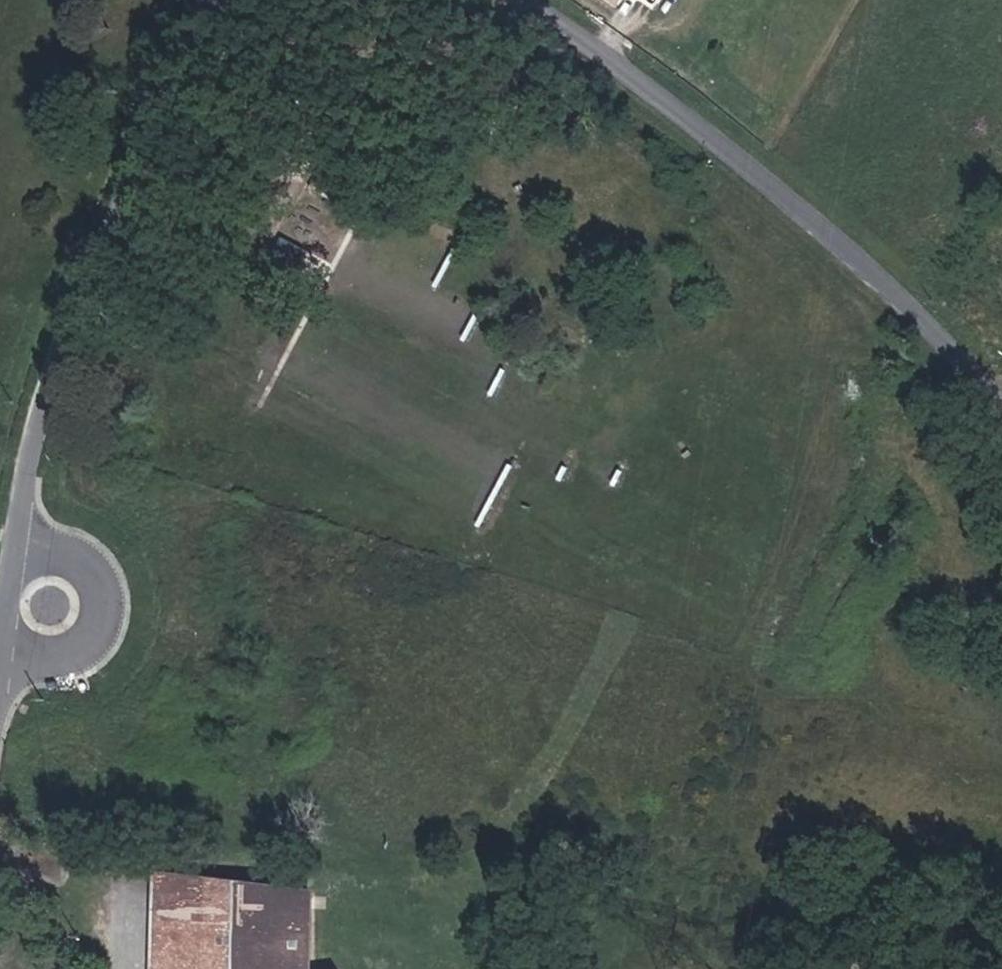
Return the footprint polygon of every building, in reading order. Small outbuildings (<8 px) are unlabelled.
[(159,896),(157,968),(313,968),(315,901),(159,896)]
